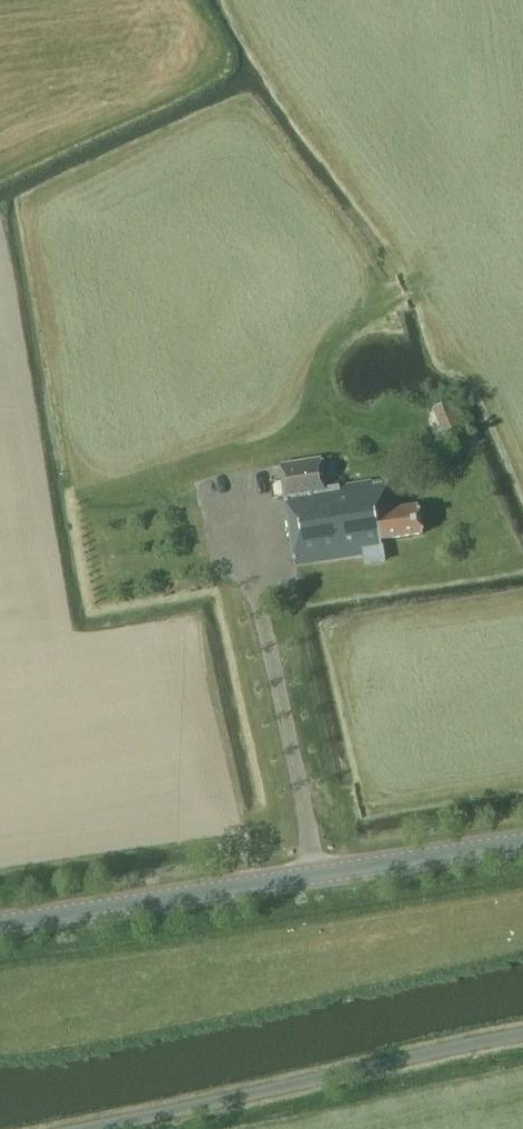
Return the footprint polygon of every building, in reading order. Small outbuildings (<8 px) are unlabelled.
[(462,425),(452,403),(434,411),(444,433),(462,425)] [(325,491),(324,488),(320,461),(280,468),(285,505),(301,502),(300,495),(325,491)] [(385,479),(324,488),(325,491),(300,495),(301,502),(285,505),(295,565),(382,553),(380,541),(422,534),(417,507),(390,511),(388,499),(408,495),(405,475),(385,479)]
